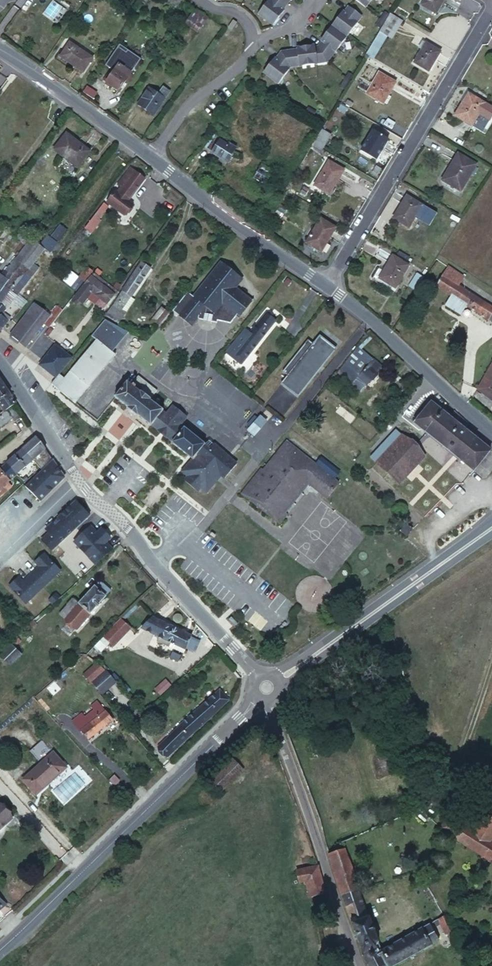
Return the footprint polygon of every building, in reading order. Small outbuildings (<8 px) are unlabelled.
[(184,0),(166,0),(180,9),(186,1),(184,0)] [(270,1),(259,15),(275,27),(285,13),(284,11),(292,0),(271,0),(270,1)] [(367,9),(372,3),(373,3),(375,0),(356,0),(367,9)] [(425,13),(437,19),(449,0),(433,0),(425,13)] [(397,7),(393,13),(404,20),(408,13),(397,7)] [(344,14),(333,27),(348,39),(349,38),(359,25),(358,24),(363,19),(350,9),(345,15),(344,14)] [(211,19),(199,11),(188,26),(201,35),(211,19)] [(404,20),(393,13),(391,17),(387,23),(383,30),(383,31),(393,37),(404,20)] [(158,23),(150,17),(141,30),(148,36),(158,23)] [(228,27),(231,30),(237,23),(233,20),(228,27)] [(319,49),(328,64),(336,53),(337,54),(348,39),(333,27),(322,43),(323,44),(319,49)] [(393,37),(383,31),(369,55),(379,61),(393,37)] [(445,51),(431,42),(418,64),(432,72),(445,51)] [(92,59),(71,43),(63,55),(83,70),(92,59)] [(119,45),(106,63),(114,69),(106,81),(119,90),(142,58),(129,49),(127,51),(119,45)] [(316,47),(298,50),(298,52),(289,53),(291,61),(292,61),(293,68),(300,67),(318,66),(318,65),(328,64),(319,49),(316,49),(316,47)] [(291,61),(289,53),(282,54),(277,61),(275,60),(264,74),(278,85),(289,71),(288,70),(290,68),(293,68),(292,61),(291,61)] [(396,88),(384,81),(371,103),(383,110),(396,88)] [(157,91),(149,86),(137,103),(153,115),(170,92),(161,85),(157,91)] [(489,102),(474,94),(461,115),(476,124),(489,102)] [(310,112),(307,116),(314,120),(317,116),(310,112)] [(393,139),(379,130),(366,153),(380,162),(393,139)] [(324,131),(317,144),(326,149),(334,137),(324,131)] [(239,151),(215,135),(207,147),(230,164),(239,151)] [(68,136),(55,152),(78,171),(91,154),(68,136)] [(326,149),(317,144),(312,152),(321,158),(326,149)] [(481,164),(462,153),(447,181),(465,191),(481,164)] [(347,170),(335,163),(321,186),(333,194),(347,170)] [(274,176),(264,169),(257,181),(266,188),(274,176)] [(26,176),(22,181),(35,190),(39,186),(26,176)] [(135,201),(143,189),(129,179),(124,186),(129,189),(125,195),(122,192),(114,204),(132,216),(140,205),(135,201)] [(412,198),(400,220),(415,229),(427,207),(412,198)] [(116,210),(109,204),(90,229),(101,237),(107,228),(104,226),(116,210)] [(341,226),(327,218),(314,238),(329,246),(341,226)] [(10,319),(4,314),(18,294),(13,290),(52,240),(49,238),(51,236),(49,234),(52,232),(42,224),(0,274),(0,332),(10,319)] [(417,269),(402,261),(388,283),(402,292),(417,269)] [(128,296),(113,314),(125,324),(141,304),(137,301),(161,272),(151,264),(126,294),(128,296)] [(191,293),(175,312),(194,327),(199,321),(233,322),(238,316),(240,317),(254,300),(239,288),(236,292),(230,287),(239,276),(224,264),(197,297),(191,293)] [(86,284),(94,271),(86,266),(78,279),(86,284)] [(448,268),(444,276),(459,286),(464,279),(448,268)] [(416,273),(409,288),(416,291),(423,276),(416,273)] [(245,281),(239,276),(230,287),(236,292),(239,288),(245,281)] [(444,276),(435,289),(452,301),(449,307),(468,321),(473,312),(487,321),(491,314),(491,308),(459,286),(444,276)] [(109,305),(116,295),(93,277),(73,302),(78,306),(80,303),(84,306),(89,298),(93,294),(109,305)] [(120,281),(116,287),(122,292),(127,285),(120,281)] [(93,294),(89,298),(105,310),(109,305),(93,294)] [(25,347),(44,323),(51,315),(35,303),(11,334),(25,347)] [(44,323),(51,329),(55,324),(64,312),(57,307),(51,315),(44,323)] [(163,308),(153,320),(161,326),(171,314),(163,308)] [(233,353),(231,356),(239,362),(276,320),(267,313),(237,347),(234,345),(230,350),(233,353)] [(55,382),(51,386),(74,406),(118,360),(112,355),(131,335),(108,320),(94,336),(98,340),(63,378),(60,376),(55,382)] [(158,329),(161,326),(153,320),(151,324),(158,329)] [(310,338),(284,370),(289,374),(302,385),(335,345),(322,335),(316,343),(310,338)] [(302,385),(289,374),(283,383),(299,395),(338,348),(335,345),(302,385)] [(359,346),(337,373),(352,385),(359,375),(368,383),(383,366),(359,346)] [(60,376),(74,360),(60,347),(57,350),(55,348),(41,364),(42,369),(55,382),(60,376)] [(474,391),(491,403),(491,363),(474,391)] [(256,371),(247,382),(254,386),(262,376),(256,371)] [(368,383),(359,375),(352,385),(361,392),(368,383)] [(113,400),(151,430),(164,414),(152,404),(159,395),(138,379),(131,387),(127,384),(113,400)] [(2,411),(6,408),(10,405),(12,403),(2,387),(0,384),(0,408),(2,411)] [(416,421),(477,468),(491,449),(491,445),(469,427),(472,423),(459,411),(454,417),(433,400),(416,421)] [(0,412),(0,427),(10,420),(18,431),(24,427),(10,405),(6,408),(2,411),(0,412)] [(164,414),(151,430),(172,447),(186,431),(182,428),(190,419),(175,408),(167,417),(164,414)] [(264,413),(252,428),(260,434),(272,420),(264,413)] [(186,431),(172,447),(193,463),(183,476),(189,481),(186,485),(198,495),(201,492),(207,496),(223,478),(225,480),(237,466),(210,443),(206,447),(186,431)] [(402,433),(379,461),(405,482),(428,454),(402,433)] [(53,466),(34,438),(25,446),(21,449),(32,464),(41,476),(53,466)] [(259,469),(238,495),(276,528),(285,516),(283,514),(308,487),(324,500),(336,486),(288,447),(265,472),(259,469)] [(21,449),(13,456),(24,471),(32,464),(21,449)] [(0,467),(0,468),(8,479),(12,475),(15,479),(24,471),(13,456),(0,467)] [(41,476),(23,491),(29,499),(38,509),(65,486),(53,466),(41,476)] [(0,468),(0,498),(8,492),(6,486),(15,479),(12,475),(8,479),(0,468)] [(73,501),(55,518),(56,520),(72,506),(84,518),(86,517),(87,516),(73,501)] [(49,552),(84,518),(72,506),(56,520),(55,518),(42,531),(45,534),(38,541),(49,552)] [(406,525),(401,531),(408,536),(413,530),(406,525)] [(71,542),(92,565),(97,560),(109,550),(103,543),(107,539),(99,529),(94,533),(88,526),(71,542)] [(35,566),(27,574),(39,587),(56,571),(40,553),(31,562),(35,566)] [(14,577),(5,586),(22,603),(39,587),(27,574),(19,582),(14,577)] [(55,603),(48,610),(65,628),(103,593),(93,582),(62,610),(55,603)] [(155,635),(161,620),(153,616),(141,628),(155,635)] [(105,641),(108,645),(128,629),(118,618),(99,634),(105,641)] [(161,620),(155,635),(160,637),(169,641),(172,642),(170,646),(174,648),(181,629),(161,620)] [(181,629),(174,648),(184,652),(191,634),(181,629)] [(99,634),(91,641),(97,649),(105,641),(99,634)] [(184,652),(182,659),(189,661),(193,652),(199,654),(205,640),(191,634),(184,652)] [(16,635),(3,645),(10,654),(19,647),(17,645),(21,641),(16,635)] [(3,645),(0,648),(0,656),(3,660),(10,654),(3,645)] [(92,650),(89,650),(97,660),(98,660),(100,658),(92,650)] [(106,669),(112,676),(122,667),(116,661),(106,669)] [(103,666),(92,675),(101,687),(113,676),(112,676),(106,669),(103,666)] [(122,667),(112,676),(113,676),(117,681),(127,673),(122,667)] [(159,695),(171,686),(166,679),(154,688),(159,695)] [(156,741),(166,752),(226,700),(216,689),(156,741)] [(84,720),(76,727),(84,735),(108,717),(90,696),(84,702),(86,705),(78,712),(84,720)] [(70,719),(76,727),(84,720),(78,712),(70,719)] [(21,777),(32,792),(64,765),(51,751),(21,777)] [(242,774),(232,763),(209,785),(219,796),(242,774)] [(427,801),(421,804),(425,813),(431,810),(427,801)] [(465,824),(489,838),(491,833),(491,815),(476,806),(465,824)] [(9,818),(0,807),(0,826),(9,818)] [(446,812),(436,828),(491,862),(491,840),(489,838),(465,824),(446,812)] [(346,851),(329,856),(344,899),(361,893),(346,851)] [(326,893),(317,865),(295,872),(299,882),(305,880),(311,897),(326,893)] [(361,893),(344,899),(355,931),(372,925),(361,893)] [(460,941),(446,916),(437,922),(440,925),(442,924),(455,945),(460,941)] [(372,925),(355,931),(360,943),(376,938),(372,925)] [(387,953),(393,965),(399,965),(441,941),(433,926),(387,953)] [(376,938),(360,943),(364,955),(381,949),(376,938)] [(381,949),(364,955),(368,965),(387,965),(381,949)]
